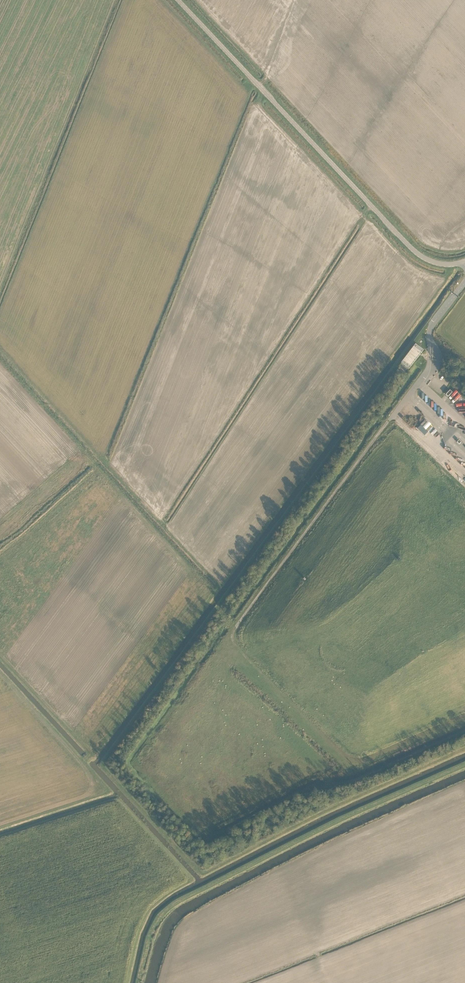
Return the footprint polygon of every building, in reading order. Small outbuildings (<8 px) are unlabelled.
[(423,350),(416,344),(401,363),(409,369),(423,350)] [(421,424),(421,425),(428,432),(432,428),(430,426),(427,423),(425,420),(421,424)]
